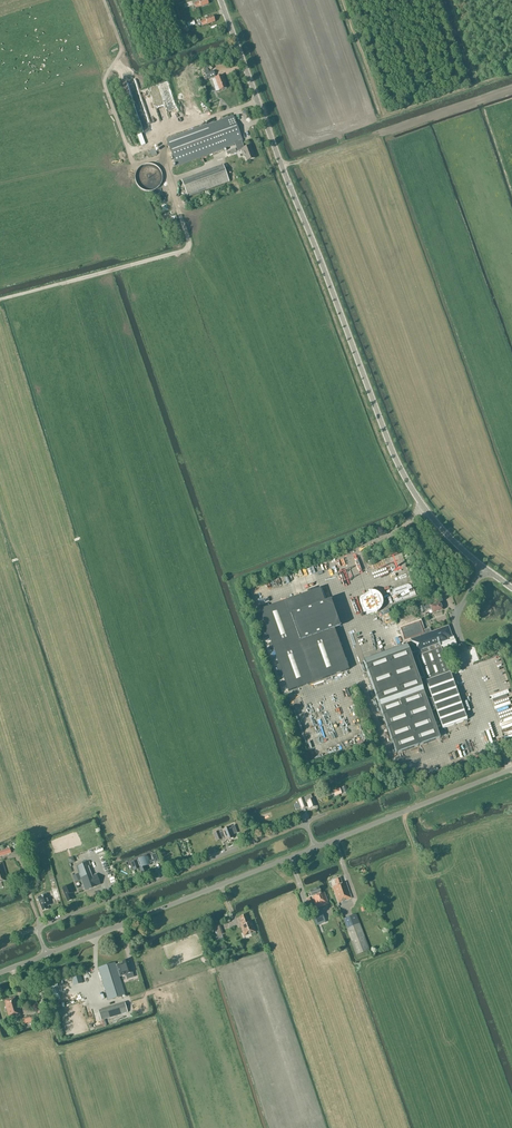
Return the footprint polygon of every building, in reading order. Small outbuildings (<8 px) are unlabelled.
[(208,4),(207,0),(203,0),(199,1),(199,2),(194,4),(196,8),(201,6),(208,4)] [(207,24),(215,21),(213,16),(206,19),(200,21),(202,26),(207,24)] [(219,90),(227,88),(222,76),(215,78),(219,90)] [(174,105),(168,82),(159,84),(166,107),(174,105)] [(140,91),(144,107),(154,105),(149,88),(140,91)] [(247,161),(255,158),(250,146),(244,148),(242,142),(243,141),(233,116),(167,140),(176,166),(235,144),(238,151),(242,150),(244,156),(245,155),(247,161)] [(188,197),(229,182),(223,166),(182,182),(188,197)] [(383,573),(387,586),(409,579),(405,565),(405,564),(402,553),(389,557),(392,566),(398,564),(399,567),(383,573)] [(288,691),(349,670),(334,629),(340,627),(331,600),(325,602),(320,589),(259,610),(288,691)] [(433,613),(442,610),(440,603),(430,606),(430,605),(424,607),(426,611),(431,609),(433,613)] [(436,709),(440,720),(443,729),(467,720),(442,649),(444,649),(445,651),(451,649),(451,647),(457,646),(455,640),(453,640),(448,627),(431,633),(429,628),(422,631),(422,630),(408,635),(410,640),(411,640),(415,652),(416,651),(418,656),(417,656),(426,682),(432,698),(427,699),(409,648),(365,663),(396,753),(440,738),(431,711),(436,709)] [(311,795),(299,800),(302,809),(307,807),(305,802),(307,801),(309,808),(315,806),(311,795)] [(230,827),(213,834),(216,841),(221,839),(221,837),(224,836),(226,840),(234,837),(233,835),(237,833),(234,825),(230,827)] [(204,842),(198,845),(202,855),(208,853),(204,842)] [(144,858),(131,863),(134,870),(140,868),(141,872),(146,871),(144,866),(146,866),(146,865),(151,863),(148,857),(144,858)] [(85,863),(76,866),(85,890),(101,884),(97,874),(92,876),(88,866),(90,865),(89,861),(85,863)] [(4,868),(3,862),(0,863),(0,887),(0,888),(6,887),(4,881),(8,880),(4,868)] [(338,903),(351,898),(346,882),(342,884),(340,878),(335,880),(337,885),(333,887),(338,903)] [(67,902),(73,900),(70,894),(73,893),(70,885),(62,888),(64,893),(67,902)] [(316,908),(329,904),(324,892),(321,893),(319,887),(310,890),(312,896),(313,899),(316,908)] [(47,894),(38,897),(43,911),(49,909),(48,906),(50,905),(47,894)] [(321,912),(313,915),(315,922),(324,919),(321,912)] [(244,936),(255,932),(252,922),(249,923),(246,914),(240,917),(243,925),(240,926),(244,936)] [(349,934),(360,930),(354,914),(343,918),(349,934)] [(217,936),(224,934),(220,924),(214,926),(217,936)] [(360,930),(349,934),(357,955),(368,950),(360,930)] [(115,962),(98,968),(108,1000),(125,995),(120,978),(119,976),(126,974),(126,976),(127,979),(133,977),(132,972),(128,960),(122,962),(122,963),(116,965),(115,962)] [(6,1005),(5,1005),(9,1018),(10,1018),(10,1017),(20,1014),(20,1015),(21,1015),(17,1002),(16,1002),(15,998),(5,1001),(6,1005)] [(125,1003),(98,1011),(101,1021),(128,1012),(125,1003)] [(22,1019),(23,1024),(39,1020),(37,1014),(22,1019)]
